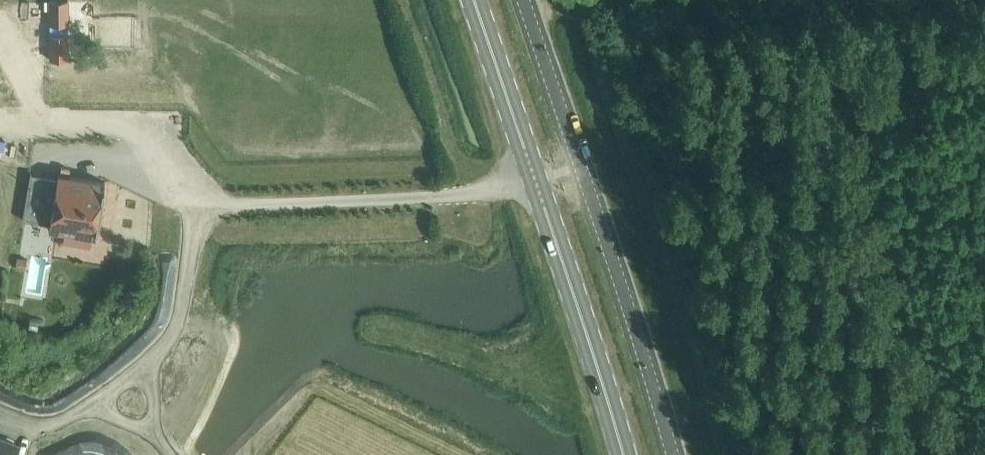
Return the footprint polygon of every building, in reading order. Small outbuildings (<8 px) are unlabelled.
[(48,24),(69,24),(69,0),(48,0),(48,24)] [(81,234),(94,236),(103,182),(57,174),(56,178),(29,174),(30,169),(0,164),(0,268),(13,270),(22,219),(48,223),(47,228),(66,231),(81,234)] [(16,257),(15,268),(25,270),(27,258),(16,257)] [(0,422),(0,454),(22,454),(22,427),(22,422),(0,422)]
